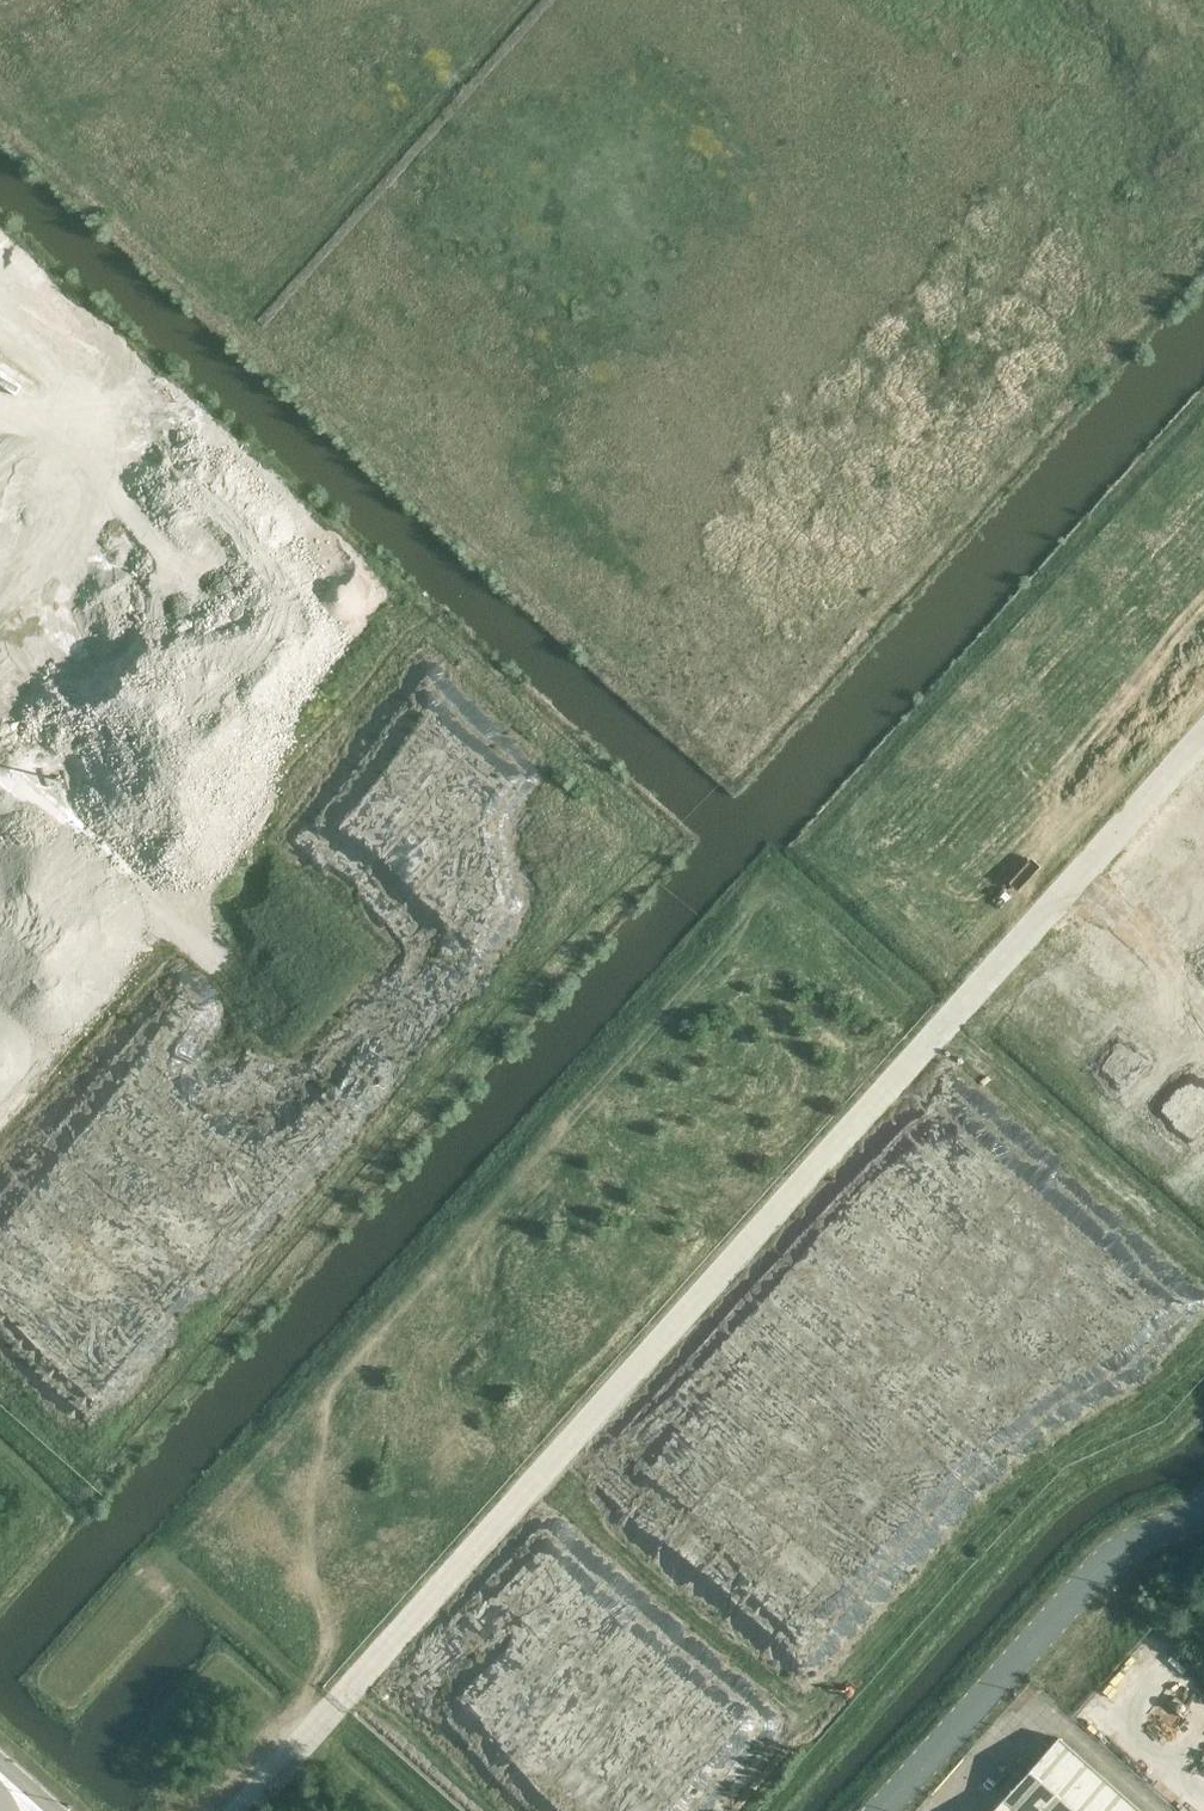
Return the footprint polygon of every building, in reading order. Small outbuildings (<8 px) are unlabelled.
[(1058,1737),(992,1810),(1141,1810),(1058,1737)]
